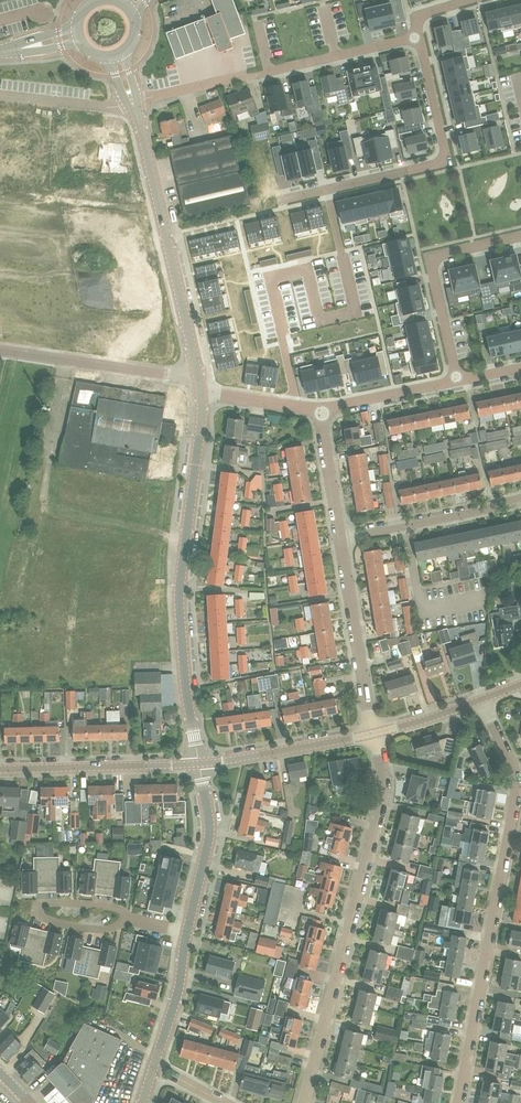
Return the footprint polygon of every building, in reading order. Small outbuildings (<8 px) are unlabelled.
[(246,34),(233,0),(212,0),(217,15),(167,34),(176,60),(216,45),(219,54),(234,48),(231,40),(246,34)] [(377,3),(383,29),(396,26),(395,24),(393,15),(400,13),(397,0),(389,0),(389,1),(377,3)] [(364,3),(357,5),(360,18),(367,16),(370,32),(383,29),(377,3),(378,7),(366,10),(364,3)] [(520,5),(509,8),(514,30),(520,28),(520,6),(520,5)] [(502,32),(514,30),(509,8),(497,11),(501,28),(502,32)] [(501,28),(497,11),(485,13),(489,31),(501,28)] [(464,30),(457,31),(462,50),(466,49),(471,48),(470,43),(481,41),(479,34),(479,33),(476,20),(462,23),(464,30)] [(449,26),(435,29),(440,48),(453,45),(455,52),(462,50),(457,31),(451,32),(449,26)] [(318,44),(327,44),(326,32),(318,32),(318,44)] [(506,47),(507,53),(519,51),(517,44),(506,47)] [(444,61),(443,62),(446,74),(470,69),(467,56),(466,49),(462,50),(455,52),(453,52),(455,59),(444,61)] [(400,79),(399,74),(410,71),(407,58),(391,61),(393,73),(385,75),(385,77),(386,82),(400,79)] [(393,110),(389,94),(388,89),(386,82),(385,77),(379,78),(376,65),(362,69),(368,94),(381,91),(386,112),(393,110)] [(348,72),(351,85),(345,86),(347,96),(348,100),(355,99),(354,97),(368,94),(362,69),(348,72)] [(470,69),(446,74),(449,87),(471,82),(471,81),(468,82),(465,71),(471,69),(470,69)] [(334,75),(322,78),(326,99),(337,96),(339,105),(349,103),(347,96),(345,86),(344,84),(337,86),(334,75)] [(400,79),(386,82),(388,89),(395,87),(398,101),(417,96),(414,83),(404,85),(402,78),(400,79)] [(307,106),(309,114),(321,110),(322,111),(319,95),(318,96),(311,98),(308,81),(307,82),(306,79),(305,79),(305,80),(300,81),(300,83),(294,85),(299,108),(307,106)] [(471,82),(449,87),(452,99),(473,94),(471,82)] [(266,89),(272,112),(281,110),(283,117),(295,114),(292,104),(287,105),(282,85),(266,89)] [(248,111),(251,118),(260,115),(257,107),(255,107),(249,90),(227,98),(234,116),(248,111)] [(473,94),(452,99),(455,111),(479,106),(479,105),(476,106),(473,94)] [(227,119),(220,100),(200,108),(206,122),(216,118),(218,123),(227,119)] [(479,106),(455,111),(458,124),(464,123),(466,129),(479,126),(485,124),(488,124),(486,117),(482,118),(479,106)] [(423,122),(420,108),(404,112),(407,126),(423,122)] [(386,112),(385,112),(388,125),(396,123),(393,110),(386,112)] [(354,119),(346,121),(348,130),(349,134),(357,132),(354,119)] [(175,150),(184,147),(181,135),(179,135),(176,120),(161,124),(165,139),(172,137),(175,150)] [(271,138),(268,123),(251,127),(255,141),(271,138)] [(485,124),(479,126),(480,131),(482,138),(486,137),(489,149),(503,146),(499,127),(494,128),(491,129),(486,130),(485,124)] [(467,135),(460,137),(464,153),(478,150),(475,139),(482,138),(480,131),(479,126),(466,129),(467,135)] [(304,134),(305,138),(317,136),(316,128),(303,131),(304,134)] [(386,133),(374,136),(380,161),(393,158),(391,149),(398,147),(394,129),(385,131),(386,133)] [(339,149),(329,151),(334,172),(349,169),(345,152),(352,150),(349,134),(348,130),(340,132),(342,141),(337,142),(339,149)] [(403,134),(399,135),(400,141),(406,140),(409,153),(428,149),(425,135),(413,138),(412,132),(403,134)] [(293,140),(292,133),(281,136),(283,143),(293,140)] [(170,151),(187,221),(252,206),(244,171),(240,172),(232,136),(184,147),(175,150),(170,151)] [(362,137),(353,139),(357,157),(365,155),(367,164),(380,161),(374,136),(362,139),(362,137)] [(310,145),(296,148),(302,176),(305,176),(305,178),(315,176),(314,174),(317,173),(314,159),(320,158),(316,140),(309,142),(310,145)] [(302,176),(296,148),(281,152),(280,146),(273,148),(277,167),(284,166),(287,180),(290,179),(290,181),(300,179),(299,177),(302,176)] [(57,171),(44,170),(43,177),(56,178),(57,171)] [(398,189),(385,192),(391,218),(404,215),(398,189)] [(385,192),(374,195),(378,215),(389,213),(391,218),(385,192)] [(374,195),(362,197),(368,223),(367,218),(378,215),(374,195)] [(362,197),(350,200),(356,226),(368,223),(362,197)] [(350,200),(338,203),(344,226),(355,223),(356,226),(350,200)] [(322,207),(314,209),(318,229),(326,227),(322,207)] [(314,209),(307,210),(311,231),(318,229),(314,209)] [(307,210),(291,214),(296,234),(311,231),(307,210)] [(276,217),(269,219),(273,239),(281,238),(276,217)] [(269,219),(261,221),(266,241),(273,239),(269,219)] [(261,221),(245,225),(250,245),(266,241),(261,221)] [(230,240),(222,242),(224,250),(240,247),(236,230),(228,232),(230,240)] [(228,232),(213,235),(216,252),(224,250),(222,242),(230,240),(228,232)] [(207,245),(199,247),(201,256),(216,252),(213,235),(205,237),(207,245)] [(205,237),(189,241),(193,258),(201,256),(199,247),(207,245),(205,237)] [(408,239),(383,245),(385,257),(411,251),(408,239)] [(411,251),(385,257),(388,257),(390,267),(388,268),(414,262),(411,251)] [(503,258),(510,286),(520,283),(520,284),(520,271),(517,255),(503,258)] [(495,281),(489,283),(492,296),(499,294),(498,289),(510,286),(503,258),(491,261),(495,281)] [(414,262),(388,268),(391,280),(416,274),(414,262)] [(215,263),(195,268),(199,284),(219,279),(215,263)] [(475,265),(462,268),(469,295),(481,292),(483,298),(492,296),(489,283),(480,285),(475,265)] [(453,287),(446,288),(450,305),(459,303),(458,298),(469,295),(462,268),(449,271),(453,287)] [(219,279),(199,284),(201,291),(221,287),(219,279)] [(398,290),(396,290),(399,303),(396,303),(396,304),(422,298),(419,285),(407,288),(406,281),(397,283),(398,290)] [(221,287),(201,291),(202,299),(222,294),(221,287)] [(222,294),(202,299),(206,315),(226,310),(222,294)] [(422,298),(396,304),(399,315),(401,323),(415,320),(413,313),(422,311),(425,311),(422,298)] [(71,307),(62,311),(66,320),(75,316),(71,307)] [(228,319),(208,324),(212,339),(232,335),(228,319)] [(409,338),(407,338),(407,339),(430,333),(427,321),(407,326),(409,338)] [(511,332),(512,332),(517,352),(520,351),(520,328),(511,330),(511,332)] [(511,332),(500,335),(504,355),(517,352),(512,332),(511,332)] [(430,333),(407,339),(409,351),(433,345),(430,333)] [(232,335),(212,339),(213,347),(234,343),(232,335)] [(491,358),(504,355),(500,335),(487,338),(491,358)] [(234,343),(213,347),(215,355),(235,351),(234,343)] [(415,361),(410,362),(435,356),(433,345),(409,351),(410,351),(412,350),(415,361)] [(235,351),(215,355),(219,371),(239,366),(235,351)] [(377,355),(364,358),(370,381),(382,378),(382,377),(380,366),(386,365),(383,351),(376,353),(377,355)] [(337,359),(325,362),(331,387),(343,384),(341,375),(348,374),(345,360),(344,355),(336,356),(337,359)] [(435,356),(410,362),(413,375),(438,369),(435,356)] [(352,358),(345,360),(348,374),(354,372),(357,383),(357,384),(370,381),(364,358),(352,361),(352,358)] [(314,364),(313,364),(319,390),(331,387),(325,362),(324,362),(325,364),(314,367),(314,364)] [(247,363),(244,384),(260,386),(263,366),(247,363)] [(313,364),(301,367),(306,393),(319,390),(313,364)] [(263,366),(260,386),(268,388),(271,367),(263,366)] [(271,367),(268,388),(276,389),(279,368),(271,367)] [(59,466),(146,481),(151,453),(157,455),(159,441),(174,444),(177,425),(163,423),(167,397),(77,382),(59,466)] [(517,395),(503,398),(506,412),(519,409),(517,395)] [(503,398),(490,401),(492,414),(506,412),(503,398)] [(479,417),(492,414),(490,401),(476,403),(479,417)] [(455,408),(457,422),(471,419),(468,405),(455,408)] [(441,410),(444,424),(457,422),(455,408),(441,410)] [(428,413),(431,427),(444,424),(441,410),(428,413)] [(414,416),(417,430),(431,427),(428,413),(414,416)] [(244,424),(244,421),(229,420),(227,438),(241,440),(242,434),(248,435),(248,430),(264,433),(266,418),(251,416),(250,424),(244,424)] [(417,430),(414,416),(401,419),(404,432),(417,430)] [(404,432),(401,419),(388,421),(390,435),(404,432)] [(373,424),(376,442),(385,441),(382,422),(373,424)] [(520,435),(520,426),(512,428),(514,436),(515,436),(515,437),(520,435)] [(371,435),(360,437),(359,428),(345,430),(347,446),(361,444),(361,447),(373,445),(371,435)] [(496,431),(498,440),(509,437),(507,429),(496,431)] [(487,442),(498,440),(496,431),(485,434),(487,442)] [(461,439),(463,447),(473,445),(473,444),(479,443),(476,432),(470,434),(471,437),(461,439)] [(515,437),(512,438),(514,446),(520,445),(520,435),(515,437)] [(452,449),(463,447),(461,439),(450,441),(452,449)] [(507,439),(496,441),(498,450),(509,448),(507,439)] [(498,450),(496,441),(485,444),(487,452),(498,450)] [(434,444),(436,452),(447,450),(445,442),(434,444)] [(412,444),(406,445),(407,450),(409,458),(420,456),(419,447),(413,448),(412,444)] [(436,452),(434,444),(424,447),(426,455),(436,452)] [(224,463),(237,465),(237,463),(245,464),(246,456),(247,456),(248,449),(239,448),(226,446),(224,463)] [(289,463),(305,460),(303,446),(287,449),(289,463)] [(461,448),(463,457),(472,455),(471,447),(461,448)] [(463,457),(461,448),(449,451),(451,459),(463,457)] [(407,450),(397,452),(399,460),(409,458),(407,450)] [(434,454),(435,463),(446,461),(444,452),(434,454)] [(349,457),(351,471),(368,468),(365,454),(349,457)] [(380,466),(389,465),(387,454),(379,456),(380,466)] [(435,463),(434,454),(423,457),(425,465),(435,463)] [(269,457),(270,466),(279,465),(277,455),(269,457)] [(266,456),(253,456),(254,470),(266,469),(266,456)] [(418,458),(407,460),(409,469),(420,466),(418,458)] [(305,460),(289,463),(291,477),(307,474),(305,460)] [(409,469),(407,460),(396,462),(398,471),(409,469)] [(279,465),(270,466),(272,474),(280,473),(279,465)] [(389,465),(380,466),(382,476),(390,475),(389,465)] [(515,467),(502,469),(505,483),(518,480),(515,467)] [(370,482),(368,468),(351,471),(354,485),(370,482)] [(491,486),(505,483),(502,469),(488,472),(491,486)] [(459,472),(460,478),(453,480),(456,494),(469,491),(466,477),(465,471),(459,472)] [(221,486),(236,488),(238,474),(223,472),(221,486)] [(293,491),(310,488),(307,474),(291,477),(293,491)] [(483,488),(480,474),(466,477),(469,491),(483,488)] [(246,490),(254,491),(260,491),(263,491),(263,475),(257,475),(251,482),(247,481),(246,490)] [(456,494),(453,480),(440,483),(443,497),(456,494)] [(354,485),(356,499),(372,496),(370,482),(354,485)] [(383,483),(385,494),(393,493),(392,482),(383,483)] [(274,485),(275,494),(284,492),(282,483),(274,485)] [(429,499),(443,497),(440,483),(426,486),(429,499)] [(219,500),(234,502),(236,488),(221,486),(219,500)] [(416,502),(429,499),(426,486),(413,488),(416,502)] [(310,488),(293,491),(296,505),(312,502),(310,488)] [(416,502),(413,488),(399,491),(402,505),(416,502)] [(254,491),(246,490),(245,498),(253,499),(254,491)] [(284,492),(275,494),(276,502),(285,500),(284,492)] [(395,506),(393,493),(385,494),(387,508),(395,506)] [(375,510),(372,496),(356,499),(358,513),(375,510)] [(218,514),(232,516),(234,502),(219,500),(218,514)] [(242,518),(250,519),(251,510),(243,509),(242,518)] [(299,527),(316,525),(313,511),(297,513),(299,527)] [(232,516),(218,514),(216,528),(230,530),(232,516)] [(250,519),(242,518),(241,526),(249,527),(250,519)] [(281,530),(289,529),(288,520),(275,522),(275,519),(267,519),(267,532),(275,532),(281,531),(281,530)] [(516,542),(520,540),(520,521),(512,523),(516,542)] [(502,544),(516,542),(512,523),(498,526),(502,544)] [(302,541),(318,539),(316,525),(299,527),(302,541)] [(488,547),(502,544),(498,526),(484,529),(488,547)] [(230,530),(216,528),(214,543),(229,544),(230,530)] [(281,530),(281,531),(282,539),(290,537),(289,529),(281,530)] [(470,532),(474,550),(488,547),(484,529),(470,532)] [(460,553),(474,550),(470,532),(456,535),(460,553)] [(460,553),(456,535),(442,538),(446,556),(460,553)] [(239,546),(247,547),(248,538),(240,537),(239,546)] [(432,559),(446,556),(442,538),(429,541),(432,559)] [(304,555),(320,552),(318,539),(302,541),(304,555)] [(432,559),(429,541),(415,544),(419,562),(432,559)] [(229,544),(214,543),(212,557),(227,558),(229,544)] [(247,547),(239,546),(238,553),(246,554),(247,547)] [(393,548),(396,562),(404,560),(402,546),(393,548)] [(284,549),(286,558),(294,557),(292,548),(284,549)] [(365,552),(367,567),(383,564),(381,550),(365,552)] [(306,569),(322,566),(320,552),(304,555),(306,569)] [(212,557),(210,571),(225,572),(229,573),(230,566),(226,565),(227,558),(212,557)] [(295,565),(294,557),(286,558),(287,566),(295,565)] [(406,571),(404,560),(396,562),(397,572),(406,571)] [(367,567),(369,580),(385,578),(383,564),(367,567)] [(235,574),(243,575),(244,566),(236,565),(235,574)] [(308,583),(325,580),(322,566),(306,569),(308,583)] [(225,572),(210,571),(209,585),(223,586),(225,572)] [(435,572),(437,583),(443,581),(441,571),(435,572)] [(243,575),(235,574),(234,581),(242,582),(243,575)] [(288,577),(290,586),(298,585),(297,576),(288,577)] [(388,592),(385,578),(369,580),(371,594),(388,592)] [(398,579),(400,590),(409,588),(407,578),(398,579)] [(308,583),(311,597),(327,594),(325,580),(308,583)] [(298,585),(290,586),(291,594),(299,593),(298,585)] [(410,599),(409,588),(400,590),(402,600),(410,599)] [(371,594),(374,608),(390,605),(389,597),(392,596),(391,591),(388,592),(371,594)] [(209,596),(210,610),(225,609),(224,595),(209,596)] [(236,608),(245,608),(244,599),(236,599),(236,608)] [(328,603),(312,605),(314,620),(331,617),(328,603)] [(374,608),(376,622),(392,619),(390,605),(374,608)] [(405,617),(413,616),(412,606),(403,607),(405,617)] [(501,618),(492,620),(493,629),(496,628),(497,639),(498,639),(499,647),(515,644),(511,621),(520,619),(519,607),(500,610),(501,613),(501,618)] [(245,608),(236,608),(237,617),(245,616),(245,608)] [(283,624),(282,608),(273,608),(274,625),(283,624)] [(210,610),(211,624),(226,623),(225,609),(210,610)] [(415,626),(413,616),(405,617),(407,635),(419,633),(417,626),(415,626)] [(314,620),(310,620),(311,626),(315,625),(317,633),(333,631),(331,617),(314,620)] [(378,636),(390,634),(391,638),(399,637),(396,618),(392,619),(376,622),(378,636)] [(306,629),(304,621),(296,623),(297,631),(306,629)] [(211,624),(212,638),(227,637),(226,623),(211,624)] [(238,636),(246,636),(246,627),(237,627),(238,636)] [(442,645),(452,642),(448,629),(438,632),(442,645)] [(317,633),(310,635),(312,648),(335,645),(333,631),(317,633)] [(473,646),(480,644),(476,632),(461,637),(464,646),(450,650),(456,668),(477,662),(473,646)] [(411,649),(412,648),(421,645),(417,634),(408,636),(409,641),(411,649)] [(247,644),(246,636),(238,636),(238,645),(247,644)] [(212,638),(213,652),(227,651),(227,637),(212,638)] [(275,640),(276,649),(284,648),(283,639),(275,640)] [(383,653),(390,651),(387,639),(379,641),(383,653)] [(411,649),(409,641),(399,643),(403,657),(413,654),(412,648),(411,649)] [(335,645),(312,648),(313,654),(320,653),(321,661),(337,659),(335,645)] [(423,661),(428,677),(446,671),(441,655),(438,646),(431,648),(434,657),(423,661)] [(302,661),(311,660),(309,649),(300,650),(302,661)] [(213,652),(214,666),(228,665),(227,651),(213,652)] [(280,665),(287,665),(287,653),(279,654),(280,665)] [(239,665),(248,664),(247,655),(239,655),(239,665)] [(394,661),(396,669),(403,667),(400,659),(394,661)] [(248,664),(239,665),(240,673),(248,672),(248,664)] [(229,679),(228,665),(214,666),(214,680),(229,679)] [(320,665),(309,667),(310,675),(321,673),(320,665)] [(161,673),(135,674),(136,693),(141,693),(141,710),(143,710),(143,722),(145,722),(146,742),(160,742),(160,732),(161,732),(161,711),(163,711),(161,673)] [(271,676),(273,689),(280,688),(278,675),(271,676)] [(399,679),(404,695),(418,691),(413,675),(399,679)] [(273,689),(271,676),(257,678),(259,692),(267,691),(269,703),(275,702),(273,689)] [(320,688),(321,695),(326,694),(325,687),(327,687),(326,679),(314,681),(315,689),(320,688)] [(390,699),(404,695),(399,679),(386,683),(390,699)] [(231,689),(226,689),(228,702),(229,710),(234,709),(233,701),(231,689)] [(75,692),(67,692),(67,710),(76,709),(75,692)] [(122,692),(123,705),(130,705),(130,692),(122,692)] [(281,702),(282,709),(285,724),(299,721),(296,706),(295,700),(293,693),(289,693),(290,700),(281,702)] [(259,728),(264,727),(265,729),(271,728),(271,726),(272,726),(270,711),(263,712),(261,694),(254,695),(259,728)] [(253,729),(259,728),(254,695),(248,696),(250,714),(243,715),(245,730),(246,729),(247,731),(253,731),(253,729)] [(322,701),(325,716),(339,714),(336,699),(322,701)] [(309,704),(312,719),(325,716),(322,701),(309,704)] [(296,706),(299,721),(312,719),(309,704),(296,706)] [(101,741),(115,740),(113,711),(107,711),(108,725),(101,726),(101,741)] [(120,711),(113,711),(115,740),(128,740),(128,725),(121,725),(120,711)] [(87,726),(87,720),(87,712),(86,712),(86,719),(73,719),(74,742),(88,741),(87,726)] [(243,715),(230,717),(232,732),(245,730),(243,715)] [(232,732),(230,717),(216,719),(218,734),(232,732)] [(101,726),(87,726),(88,741),(101,741),(101,726)] [(46,742),(46,727),(32,728),(33,743),(46,742)] [(46,727),(46,742),(60,742),(60,727),(46,727)] [(19,728),(5,729),(5,744),(19,743),(19,728)] [(19,728),(19,743),(33,743),(32,728),(19,728)] [(415,743),(412,743),(414,750),(417,749),(419,757),(441,750),(442,752),(453,755),(456,740),(448,738),(439,741),(437,734),(424,738),(424,737),(414,741),(415,743)] [(480,745),(469,750),(459,755),(456,768),(463,770),(466,758),(471,756),(474,761),(470,763),(476,776),(480,774),(481,777),(493,771),(480,745)] [(334,785),(349,782),(349,781),(362,778),(358,758),(345,761),(345,760),(329,763),(334,785)] [(291,778),(291,784),(297,786),(297,777),(308,775),(306,763),(289,766),(291,778)] [(421,778),(413,776),(407,799),(422,803),(427,786),(435,789),(438,775),(423,771),(421,778)] [(273,777),(275,792),(282,791),(279,776),(273,777)] [(263,798),(263,797),(267,781),(252,777),(248,794),(263,798)] [(164,786),(164,802),(164,808),(172,808),(172,815),(183,814),(183,801),(179,802),(178,785),(164,786)] [(136,802),(126,802),(126,824),(142,824),(142,803),(150,802),(150,786),(135,786),(136,802)] [(164,786),(150,786),(150,802),(164,802),(164,786)] [(0,787),(0,806),(3,807),(2,817),(16,817),(16,821),(14,821),(12,839),(24,840),(27,818),(28,803),(20,803),(20,789),(0,787)] [(89,804),(94,804),(94,819),(103,819),(102,787),(89,788),(89,804)] [(115,787),(102,787),(103,819),(112,818),(111,803),(116,803),(115,787)] [(62,820),(62,805),(69,805),(69,788),(56,789),(57,820),(62,820)] [(57,820),(56,789),(42,789),(42,805),(47,805),(48,820),(57,820)] [(478,789),(475,802),(479,803),(479,804),(494,806),(496,793),(478,789)] [(272,799),(263,797),(263,798),(248,794),(245,808),(260,812),(261,804),(270,806),(272,799)] [(479,804),(477,817),(492,820),(494,806),(479,804)] [(242,821),(265,827),(267,821),(258,819),(260,812),(245,808),(242,821)] [(448,811),(447,819),(458,820),(459,820),(463,820),(464,814),(448,811)] [(429,813),(428,819),(436,822),(443,823),(445,817),(429,813)] [(40,815),(30,814),(27,834),(37,835),(40,815)] [(399,829),(416,833),(420,818),(403,814),(399,829)] [(447,819),(446,825),(457,827),(458,820),(447,819)] [(264,832),(265,827),(242,821),(239,835),(254,839),(255,830),(264,832)] [(336,832),(334,838),(334,839),(349,843),(353,829),(331,823),(330,830),(336,832)] [(307,824),(306,831),(314,832),(315,825),(307,824)] [(115,829),(115,841),(124,841),(123,828),(115,829)] [(416,833),(399,829),(396,844),(412,849),(418,850),(422,835),(420,834),(416,833)] [(487,846),(489,832),(475,830),(472,843),(487,846)] [(106,843),(105,832),(98,832),(99,844),(106,843)] [(285,832),(283,842),(290,843),(292,833),(285,832)] [(453,840),(461,841),(462,835),(455,833),(453,840)] [(267,837),(265,845),(278,848),(280,840),(267,837)] [(329,837),(326,837),(324,843),(332,845),(331,852),(346,856),(349,843),(334,839),(334,838),(329,837)] [(186,847),(186,838),(177,838),(175,838),(175,845),(186,847)] [(151,846),(161,848),(161,839),(151,839),(151,846)] [(487,846),(472,843),(470,857),(484,859),(487,846)] [(396,844),(392,859),(409,863),(412,849),(396,844)] [(128,846),(128,853),(143,853),(143,845),(128,846)] [(431,846),(429,853),(438,855),(440,848),(431,846)] [(166,850),(165,856),(176,859),(177,852),(166,850)] [(263,857),(240,850),(235,867),(259,873),(263,857)] [(35,869),(24,870),(25,893),(27,893),(27,895),(35,895),(35,892),(37,892),(37,886),(48,885),(47,858),(47,852),(38,853),(38,858),(35,858),(35,869)] [(158,867),(180,872),(183,860),(176,859),(165,856),(161,855),(158,867)] [(60,858),(47,858),(48,885),(59,885),(59,892),(61,892),(61,894),(69,894),(69,892),(71,892),(71,871),(60,872),(60,858)] [(84,869),(81,892),(83,892),(83,894),(91,895),(91,893),(93,894),(94,887),(105,888),(108,861),(101,860),(97,859),(96,859),(95,871),(84,869)] [(108,861),(105,888),(116,889),(115,896),(117,896),(117,899),(125,900),(125,897),(127,898),(130,878),(119,876),(120,862),(108,861)] [(321,862),(319,868),(325,870),(324,877),(323,877),(340,881),(343,868),(321,862)] [(300,864),(298,870),(307,873),(308,872),(309,866),(300,864)] [(420,865),(419,871),(434,875),(435,870),(435,868),(420,865)] [(180,872),(158,867),(158,868),(161,868),(158,879),(177,884),(180,872)] [(463,883),(477,886),(480,872),(465,869),(463,883)] [(298,870),(297,877),(305,879),(307,881),(314,883),(316,882),(322,883),(320,890),(320,891),(336,895),(340,881),(323,877),(324,877),(317,875),(318,875),(308,872),(307,873),(298,870)] [(416,885),(407,883),(409,874),(392,870),(388,885),(411,891),(414,892),(416,885)] [(434,877),(443,878),(444,871),(435,870),(434,877)] [(434,875),(419,871),(417,877),(433,881),(434,877),(434,875)] [(255,884),(268,886),(270,878),(257,875),(255,884)] [(443,878),(434,877),(433,881),(433,883),(442,885),(443,878)] [(153,890),(174,895),(177,884),(158,879),(155,891),(153,890)] [(272,887),(285,890),(286,884),(274,881),(272,887)] [(241,894),(242,886),(228,883),(225,897),(239,900),(248,902),(249,896),(241,894)] [(460,896),(475,899),(477,886),(463,883),(460,896)] [(385,900),(401,904),(404,895),(409,896),(411,891),(388,885),(385,900)] [(431,888),(424,886),(422,894),(429,895),(431,888)] [(285,890),(272,887),(271,893),(283,896),(285,890)] [(311,888),(309,894),(312,895),(318,896),(317,904),(318,904),(316,911),(323,913),(325,906),(333,908),(336,895),(320,891),(320,890),(314,889),(311,888)] [(153,890),(148,910),(163,914),(165,906),(171,908),(174,895),(153,890)] [(283,896),(271,893),(269,899),(282,902),(283,896)] [(460,896),(458,909),(472,912),(475,899),(460,896)] [(248,902),(239,900),(225,897),(222,910),(236,913),(238,905),(247,907),(248,902)] [(282,902),(269,899),(268,905),(280,908),(282,902)] [(410,903),(408,910),(424,914),(426,907),(410,903)] [(280,908),(268,905),(267,911),(279,914),(280,908)] [(470,925),(472,912),(458,909),(451,907),(447,927),(461,929),(462,923),(470,925)] [(236,913),(222,910),(219,924),(233,927),(242,929),(243,924),(234,922),(236,913)] [(378,925),(395,930),(399,931),(399,930),(401,924),(397,923),(399,914),(382,910),(378,925)] [(422,921),(424,914),(408,910),(407,917),(422,921)] [(265,917),(278,920),(279,914),(267,911),(265,917)] [(278,920),(265,917),(264,923),(276,926),(278,920)] [(311,926),(308,939),(323,943),(327,930),(319,928),(321,921),(314,919),(312,926),(311,926)] [(17,924),(11,946),(22,949),(19,960),(31,963),(38,936),(27,933),(29,927),(27,926),(27,924),(20,922),(19,924),(17,924)] [(233,927),(219,924),(215,937),(230,940),(232,932),(241,934),(242,929),(233,927)] [(374,940),(391,945),(393,936),(403,938),(405,931),(399,930),(399,931),(395,930),(378,925),(374,940)] [(425,925),(423,932),(437,934),(439,928),(425,925)] [(293,931),(282,928),(280,934),(291,937),(293,931)] [(510,945),(520,948),(520,933),(512,931),(511,937),(509,937),(507,938),(506,943),(507,945),(510,945)] [(38,936),(31,963),(43,966),(47,952),(57,955),(62,935),(50,932),(49,939),(38,936)] [(141,943),(138,955),(159,960),(162,948),(146,944),(148,937),(137,935),(136,941),(141,943)] [(467,938),(452,935),(451,942),(444,941),(443,948),(450,949),(465,952),(467,938)] [(74,973),(86,976),(92,949),(82,946),(83,940),(81,939),(81,937),(73,936),(73,937),(71,937),(66,957),(77,959),(74,973)] [(277,942),(260,937),(257,952),(274,957),(277,942)] [(320,957),(323,943),(308,939),(301,938),(298,951),(304,953),(320,957)] [(92,949),(86,976),(98,978),(101,964),(112,967),(116,947),(114,947),(115,945),(107,943),(106,945),(104,944),(103,951),(92,949)] [(398,951),(413,955),(415,949),(399,945),(398,951)] [(417,956),(425,958),(426,951),(418,949),(417,956)] [(463,965),(465,952),(450,949),(448,961),(448,963),(463,965)] [(371,950),(367,965),(384,970),(388,955),(371,950)] [(411,962),(413,955),(398,951),(396,958),(411,962)] [(301,966),(316,970),(320,957),(304,953),(301,966)] [(156,972),(159,960),(138,955),(135,967),(130,966),(128,973),(139,975),(141,969),(156,972)] [(210,956),(206,972),(230,979),(234,962),(228,961),(210,956)] [(425,958),(417,956),(415,963),(424,964),(425,958)] [(507,959),(504,974),(520,977),(520,961),(507,959)] [(447,968),(445,976),(460,978),(463,965),(448,963),(448,961),(441,960),(440,967),(447,968)] [(288,961),(286,969),(297,972),(300,964),(288,961)] [(384,970),(367,965),(364,980),(380,985),(384,970)] [(297,972),(286,969),(286,970),(285,976),(296,979),(297,972)] [(424,979),(439,982),(441,973),(425,970),(424,979)] [(234,995),(260,1002),(266,980),(240,973),(234,995)] [(504,974),(501,988),(517,991),(520,992),(520,977),(504,974)] [(298,978),(294,992),(310,996),(313,982),(298,978)] [(160,985),(138,980),(135,995),(127,993),(123,1000),(126,1002),(127,1000),(141,1004),(144,997),(156,1000),(160,985)] [(442,1004),(457,1007),(459,994),(454,993),(455,985),(439,982),(438,990),(444,991),(443,999),(436,997),(435,1002),(442,1003),(442,1004)] [(389,985),(387,992),(403,996),(404,990),(389,985)] [(44,987),(32,1006),(45,1013),(56,994),(44,987)] [(308,1000),(310,996),(294,992),(294,991),(285,989),(284,994),(293,997),(291,1005),(306,1009),(306,1008),(307,1008),(309,1007),(310,1002),(309,1000),(308,1000)] [(361,990),(357,1005),(374,1010),(377,995),(361,990)] [(387,992),(386,998),(401,1002),(405,1003),(407,997),(403,996),(387,992)] [(228,1014),(231,1003),(224,1001),(201,995),(197,1011),(219,1017),(221,1013),(228,1014)] [(412,996),(409,1004),(416,1007),(419,999),(412,996)] [(277,1008),(288,1010),(290,1002),(279,1000),(277,1008)] [(6,1013),(0,1008),(0,1031),(2,1029),(1,1029),(11,1018),(10,1017),(16,1005),(12,1001),(6,1013)] [(457,1007),(442,1004),(442,1003),(435,1002),(432,1002),(429,1001),(429,1002),(427,1008),(441,1010),(440,1018),(454,1020),(457,1007)] [(514,1013),(515,1005),(499,1002),(499,1003),(496,1004),(495,1009),(497,1010),(496,1016),(520,1020),(520,1016),(520,1014),(514,1013)] [(370,1025),(374,1010),(357,1005),(353,1020),(370,1025)] [(288,1010),(277,1008),(275,1015),(286,1018),(288,1010)] [(253,1009),(250,1021),(259,1024),(263,1011),(253,1009)] [(404,1019),(413,1021),(428,1023),(429,1016),(405,1012),(404,1019)] [(520,1020),(496,1016),(494,1030),(513,1034),(515,1025),(520,1026),(520,1020)] [(288,1017),(285,1030),(284,1031),(299,1035),(303,1021),(288,1017)] [(202,1031),(205,1022),(192,1018),(189,1026),(202,1031)] [(428,1023),(413,1021),(412,1027),(426,1030),(428,1023)] [(205,1022),(202,1031),(212,1035),(215,1026),(205,1022)] [(84,1023),(63,1062),(61,1064),(62,1065),(49,1076),(56,1085),(70,1100),(73,1102),(93,1102),(96,1100),(96,1099),(122,1040),(84,1023)] [(376,1032),(397,1037),(399,1031),(378,1025),(376,1032)] [(189,1026),(187,1030),(200,1035),(202,1031),(189,1026)] [(229,1039),(232,1031),(222,1027),(219,1036),(229,1039)] [(281,1044),(296,1048),(299,1035),(284,1031),(285,1030),(272,1027),(271,1032),(283,1035),(281,1044)] [(360,1049),(364,1034),(347,1030),(343,1045),(360,1049)] [(232,1031),(229,1039),(238,1043),(241,1035),(232,1031)] [(396,1044),(397,1037),(376,1032),(375,1038),(396,1044)] [(8,1060),(9,1061),(23,1046),(9,1033),(0,1043),(0,1052),(3,1055),(3,1057),(5,1060),(8,1060)] [(437,1033),(435,1040),(427,1039),(426,1045),(449,1049),(451,1035),(437,1033)] [(62,1045),(50,1038),(45,1048),(57,1055),(62,1045)] [(251,1056),(255,1041),(247,1039),(243,1054),(251,1056)] [(194,1060),(198,1044),(184,1040),(180,1056),(194,1060)] [(271,1047),(277,1049),(279,1043),(272,1041),(271,1047)] [(516,1054),(506,1052),(508,1045),(491,1042),(489,1056),(505,1059),(520,1062),(520,1054),(516,1053),(516,1054)] [(208,1063),(212,1047),(198,1044),(194,1060),(208,1063)] [(360,1049),(343,1045),(339,1060),(356,1064),(360,1049)] [(424,1051),(433,1052),(432,1059),(446,1062),(449,1049),(426,1045),(424,1051)] [(222,1067),(226,1051),(212,1047),(208,1063),(222,1067)] [(42,1067),(46,1063),(32,1050),(21,1061),(23,1063),(17,1069),(30,1082),(44,1069),(42,1067)] [(226,1051),(222,1067),(235,1070),(240,1054),(226,1051)] [(270,1052),(268,1059),(277,1061),(279,1054),(270,1052)] [(406,1062),(408,1055),(395,1052),(393,1059),(406,1062)] [(293,1058),(279,1054),(277,1061),(291,1065),(293,1058)] [(385,1056),(383,1062),(391,1064),(393,1058),(385,1056)] [(505,1059),(489,1056),(488,1062),(486,1062),(485,1063),(484,1067),(485,1069),(486,1069),(486,1070),(502,1073),(504,1065),(515,1067),(515,1068),(520,1069),(520,1062),(505,1059)] [(356,1064),(339,1060),(338,1066),(336,1065),(335,1066),(333,1072),(334,1074),(336,1074),(335,1075),(352,1079),(356,1064)] [(241,1089),(255,1093),(259,1077),(261,1069),(247,1065),(241,1089)] [(441,1091),(444,1077),(440,1077),(441,1068),(423,1065),(420,1078),(424,1078),(423,1087),(441,1091)] [(274,1074),(268,1096),(282,1100),(287,1080),(280,1078),(281,1072),(274,1071),(274,1074)] [(268,1072),(266,1079),(259,1077),(255,1093),(255,1094),(256,1096),(260,1097),(262,1096),(262,1095),(268,1096),(274,1074),(268,1072)] [(345,1092),(346,1085),(332,1081),(329,1093),(338,1096),(340,1091),(345,1092)] [(384,1086),(363,1081),(362,1088),(382,1093),(384,1086)] [(483,1090),(482,1095),(517,1102),(518,1095),(509,1093),(509,1094),(501,1092),(503,1086),(500,1086),(500,1084),(484,1081),(484,1082),(483,1082),(481,1083),(480,1088),(481,1089),(483,1090)] [(510,1088),(520,1090),(520,1082),(512,1081),(510,1088)] [(397,1084),(389,1082),(386,1096),(394,1098),(397,1084)] [(433,1102),(439,1102),(441,1091),(423,1087),(408,1084),(407,1091),(426,1094),(424,1101),(433,1102)] [(56,1085),(44,1096),(51,1102),(67,1102),(70,1100),(56,1085)] [(356,1102),(363,1102),(366,1091),(359,1090),(359,1093),(356,1102)] [(366,1091),(363,1102),(370,1102),(372,1093),(366,1091)] [(403,1092),(401,1099),(412,1102),(414,1095),(403,1092)]
